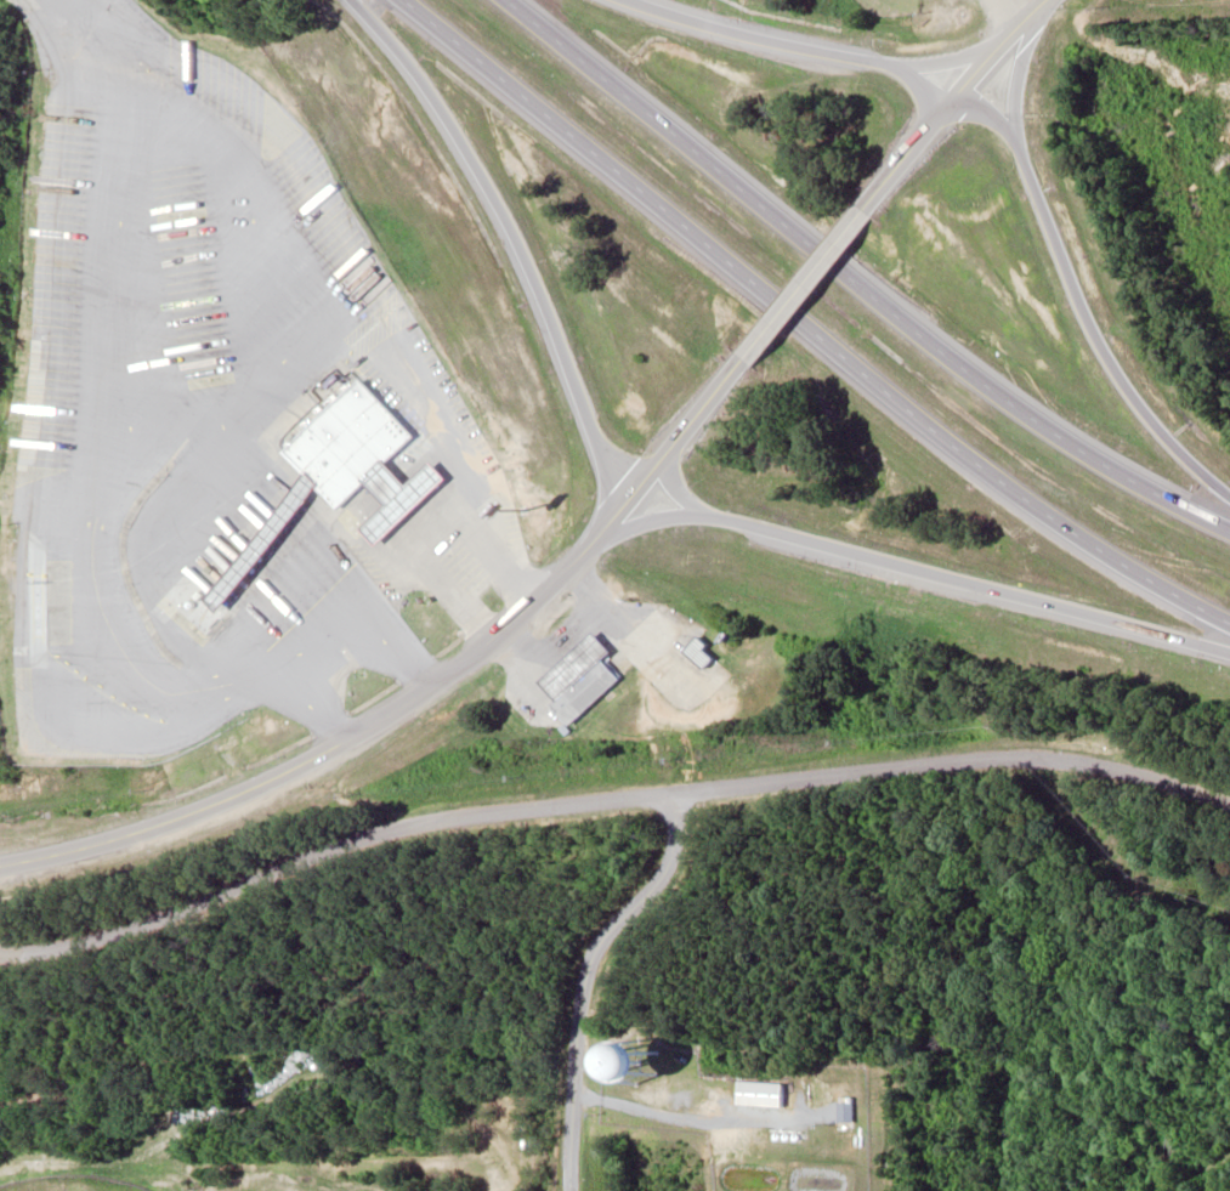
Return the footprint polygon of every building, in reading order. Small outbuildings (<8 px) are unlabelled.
[(281,451),(334,508),(411,436),(360,380),(281,451)] [(542,679),(594,631),(612,651),(560,698),(542,679)] [(551,705),(602,658),(619,676),(568,724),(551,705)] [(601,1079),(630,1089),(639,1065),(610,1054),(601,1079)] [(703,1106),(700,1088),(674,1092),(677,1111),(703,1106)] [(839,1123),(854,1123),(854,1103),(839,1103),(839,1123)]
